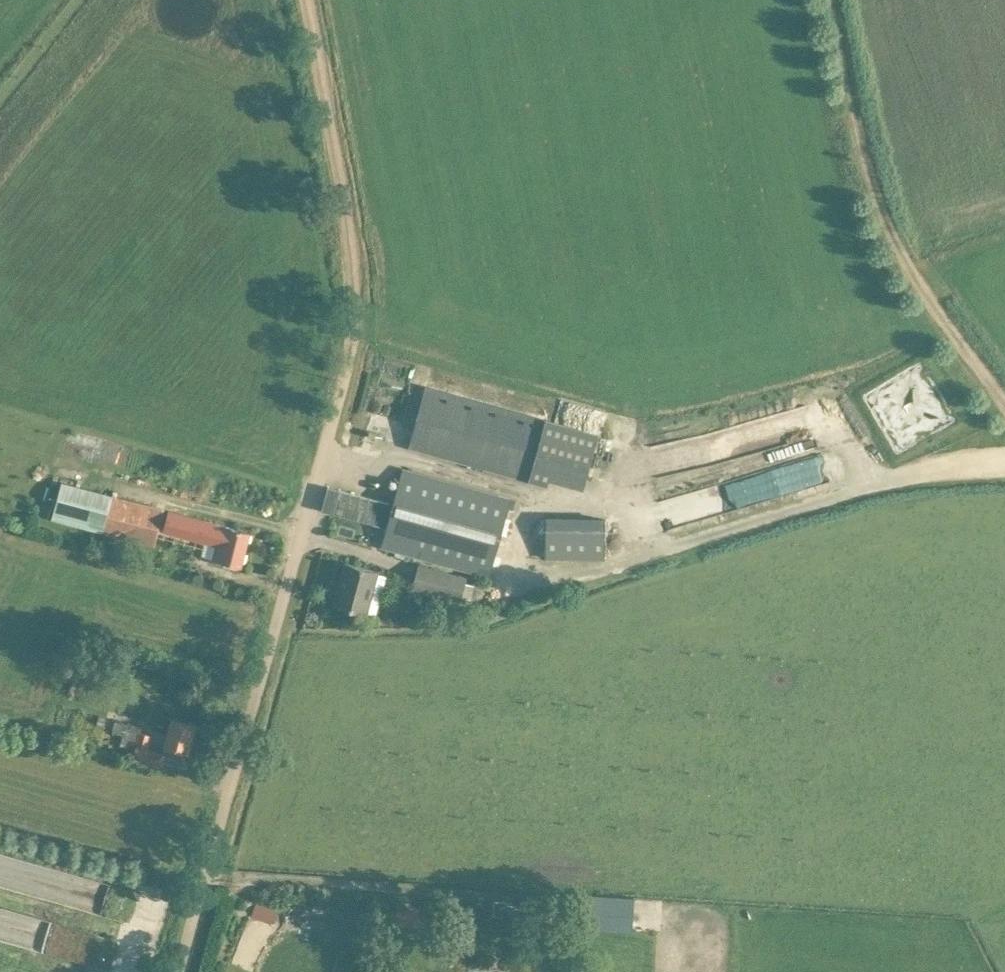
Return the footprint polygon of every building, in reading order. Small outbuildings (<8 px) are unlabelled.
[(408,446),(427,451),(476,464),(475,469),(483,471),(484,467),(547,484),(552,466),(586,476),(598,435),(425,387),(408,446)] [(785,463),(795,491),(827,480),(817,451),(785,463)] [(381,545),(400,551),(489,575),(510,499),(402,469),(381,545)] [(331,483),(324,507),(330,509),(385,524),(391,500),(336,485),(331,483)] [(66,484),(56,520),(105,533),(154,546),(157,535),(159,530),(109,517),(114,497),(66,484)] [(167,512),(162,532),(199,541),(217,545),(213,559),(221,561),(241,566),(249,532),(222,525),(204,521),(167,512)] [(541,515),(541,557),(601,557),(601,529),(607,529),(607,514),(541,515)] [(334,604),(353,610),(367,613),(367,610),(363,609),(371,580),(375,581),(378,571),(345,562),(334,604)] [(412,587),(431,593),(460,601),(467,578),(418,564),(412,587)] [(145,674),(142,667),(135,667),(131,673),(134,679),(141,679),(145,674)] [(104,726),(107,717),(99,715),(97,724),(104,726)] [(164,745),(169,746),(188,751),(196,724),(172,717),(164,745)] [(123,735),(121,743),(120,745),(135,750),(141,731),(142,727),(116,719),(112,732),(123,735)] [(135,750),(133,758),(159,766),(162,753),(163,752),(147,748),(151,734),(141,731),(135,750)] [(24,944),(30,938),(57,945),(47,934),(50,931),(53,920),(42,917),(46,899),(0,887),(0,938),(24,944)] [(582,894),(579,927),(629,930),(631,897),(582,894)] [(397,908),(397,925),(418,925),(418,909),(397,908)]
